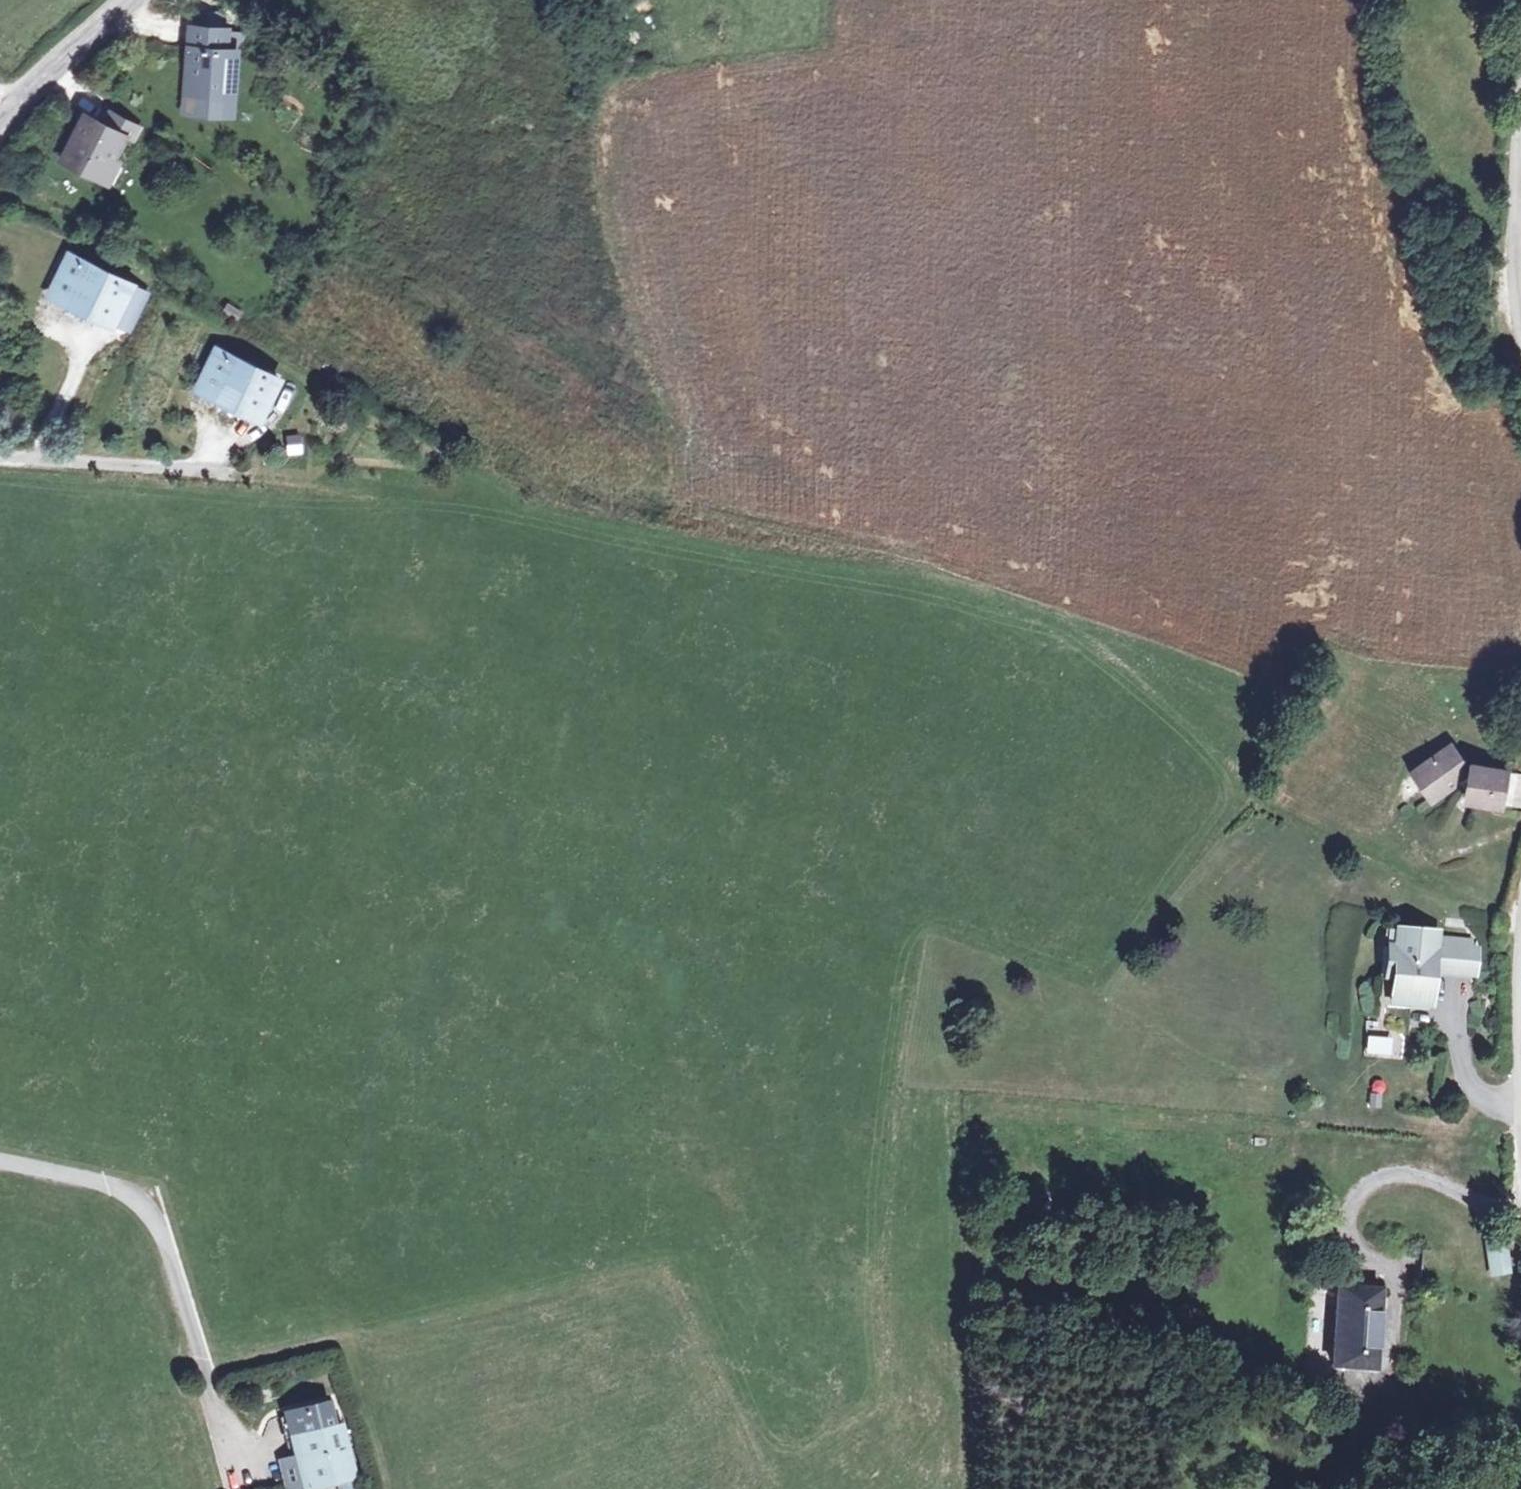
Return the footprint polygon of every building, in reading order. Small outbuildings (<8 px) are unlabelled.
[(231,78),(238,79),(239,50),(229,49),(230,29),(195,27),(192,93),(208,94),(208,107),(213,112),(224,113),(230,108),(231,78)] [(111,121),(108,126),(87,118),(71,163),(113,177),(126,139),(138,144),(141,127),(113,117),(111,121)] [(130,327),(147,293),(71,249),(55,277),(67,286),(62,293),(110,321),(115,314),(130,327)] [(265,419),(283,379),(222,352),(207,384),(234,397),(232,403),(265,419)] [(1500,806),(1508,771),(1475,761),(1472,771),(1462,766),(1462,758),(1451,745),(1412,772),(1429,800),(1457,783),(1477,801),(1500,806)] [(1443,935),(1403,931),(1397,1004),(1437,1008),(1440,973),(1472,976),(1475,945),(1443,942),(1443,935)] [(1365,1060),(1405,1061),(1405,1039),(1365,1038),(1365,1060)] [(1505,1236),(1488,1236),(1488,1266),(1505,1266),(1505,1236)] [(1383,1379),(1396,1319),(1400,1301),(1355,1291),(1353,1305),(1340,1369),(1383,1379)] [(292,1410),(304,1481),(336,1476),(338,1488),(354,1488),(344,1426),(337,1428),(333,1404),(292,1410)]
